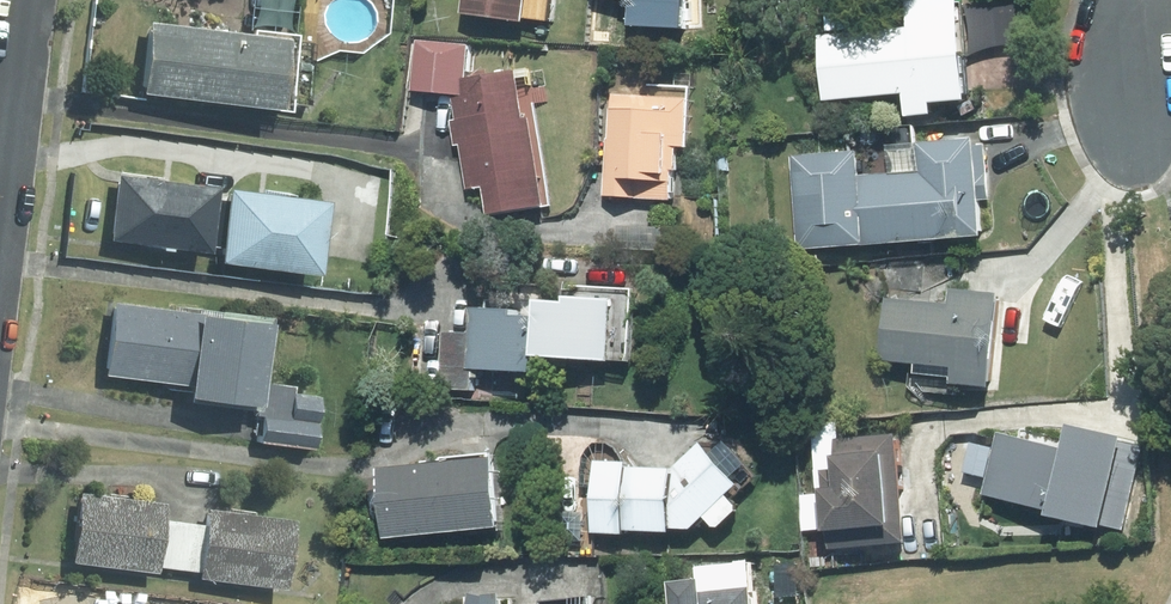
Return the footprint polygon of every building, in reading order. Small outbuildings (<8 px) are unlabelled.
[(471,11),(539,20),(541,0),(472,0),(471,11)] [(643,2),(641,24),(701,29),(703,0),(622,0),(643,2)] [(833,1),(833,31),(825,31),(825,102),(917,94),(918,114),(942,113),(942,101),(984,99),(973,0),(915,0),(916,27),(859,29),(858,1),(833,1)] [(299,30),(149,19),(144,95),(293,106),(299,30)] [(476,40),(418,36),(413,93),(460,97),(472,191),(494,188),(499,215),(559,205),(545,116),(535,117),(530,83),(541,81),(538,66),(475,76),(476,40)] [(702,86),(615,82),(609,196),(683,201),(686,145),(699,146),(702,86)] [(996,240),(991,137),(920,138),(921,172),(840,174),(842,245),(996,240)] [(219,183),(112,174),(107,240),(214,249),(219,183)] [(327,195),(229,185),(222,259),(320,269),(327,195)] [(1005,387),(1013,292),(962,288),(961,303),(893,298),(889,358),(927,361),(925,392),(963,395),(964,384),(1005,387)] [(481,330),(449,328),(446,388),(480,390),(482,368),(558,373),(559,355),(627,359),(631,298),(553,293),(552,319),(529,318),(530,306),(482,303),(481,330)] [(271,312),(110,299),(104,374),(192,380),(190,403),(264,409),(266,376),(271,312)] [(1082,453),(1004,433),(988,496),(1119,529),(1142,436),(1090,423),(1082,453)] [(641,528),(686,530),(686,526),(706,527),(716,517),(727,529),(753,507),(740,491),(750,482),(713,439),(680,467),(641,466),(642,459),(604,458),(602,529),(641,531),(641,528)] [(852,445),(854,491),(808,492),(809,530),(836,529),(836,548),(923,545),(919,443),(852,445)] [(510,456),(392,466),(398,536),(516,525),(510,456)] [(168,499),(79,495),(72,561),(160,571),(161,564),(200,569),(199,578),(288,589),(296,517),(208,506),(207,521),(166,516),(168,499)] [(767,559),(704,563),(705,579),(682,580),(684,603),(772,603),(771,586),(769,586),(767,559)]
